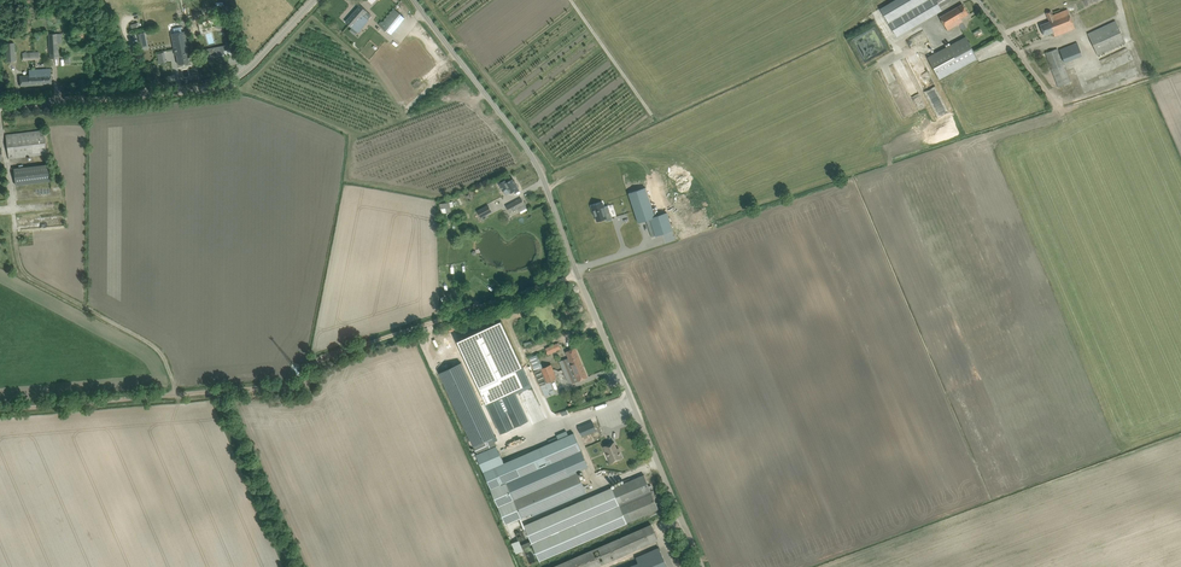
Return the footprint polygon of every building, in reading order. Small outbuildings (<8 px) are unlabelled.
[(936,0),(895,0),(880,9),(896,36),(941,9),(940,7),(936,0)] [(940,17),(948,30),(957,24),(958,26),(960,25),(959,24),(963,21),(961,18),(969,14),(963,4),(940,17)] [(188,5),(165,10),(166,18),(190,13),(188,5)] [(346,22),(352,28),(358,33),(369,20),(364,15),(367,11),(360,5),(346,22)] [(1053,32),(1055,36),(1075,29),(1067,9),(1054,15),(1053,13),(1052,14),(1051,11),(1046,13),(1050,21),(1040,25),(1044,36),(1053,32)] [(391,35),(398,26),(387,18),(380,26),(391,35)] [(200,34),(210,31),(207,20),(197,23),(200,34)] [(1115,20),(1088,33),(1098,56),(1126,43),(1115,20)] [(174,33),(171,34),(175,55),(176,55),(178,64),(189,62),(188,58),(190,57),(184,31),(181,32),(181,28),(180,28),(179,28),(174,29),(174,33)] [(144,32),(138,34),(141,47),(147,46),(144,32)] [(57,34),(49,34),(50,59),(59,58),(58,46),(58,44),(58,35),(57,34)] [(940,79),(979,58),(967,36),(928,57),(940,79)] [(16,61),(15,43),(6,43),(7,62),(16,61)] [(1082,56),(1077,43),(1060,50),(1065,63),(1082,56)] [(224,51),(229,50),(228,45),(207,49),(208,54),(213,53),(214,56),(225,54),(224,51)] [(1045,53),(1058,87),(1070,83),(1057,48),(1045,53)] [(29,76),(20,76),(20,86),(52,84),(51,69),(29,70),(29,76)] [(157,81),(176,81),(175,73),(156,73),(157,81)] [(8,159),(47,154),(44,130),(6,135),(8,159)] [(16,185),(50,181),(48,165),(14,169),(16,185)] [(506,180),(499,183),(503,191),(505,189),(506,190),(507,189),(507,188),(508,188),(509,189),(508,190),(509,192),(510,192),(511,193),(518,189),(518,188),(518,187),(516,183),(515,182),(515,181),(514,180),(513,179),(507,182),(506,180)] [(646,188),(629,193),(638,223),(650,219),(656,236),(673,230),(667,212),(655,216),(646,188)] [(471,200),(475,208),(489,201),(485,193),(471,200)] [(509,212),(519,207),(524,204),(521,198),(506,206),(509,212)] [(602,202),(591,206),(593,212),(594,212),(596,216),(597,221),(606,218),(607,220),(612,218),(608,206),(604,207),(602,202)] [(481,217),(492,211),(489,205),(478,210),(481,217)] [(619,237),(638,233),(636,221),(616,226),(619,237)] [(501,320),(458,341),(501,433),(528,420),(514,390),(530,383),(501,320)] [(555,351),(561,348),(558,342),(552,346),(555,351)] [(570,373),(574,383),(588,377),(575,347),(566,351),(568,358),(564,359),(566,365),(565,365),(568,373),(570,373)] [(537,354),(529,358),(545,397),(545,396),(554,393),(554,392),(553,390),(553,389),(550,382),(557,379),(551,364),(543,368),(537,354)] [(461,362),(439,372),(474,446),(492,437),(495,436),(461,362)] [(593,422),(579,427),(582,436),(596,430),(593,422)] [(492,437),(474,446),(477,454),(476,455),(483,471),(491,489),(506,524),(532,513),(585,490),(577,472),(589,467),(582,450),(581,450),(574,433),(568,435),(567,436),(558,439),(504,463),(492,437)] [(619,452),(614,442),(603,447),(605,452),(607,451),(612,462),(617,460),(623,458),(620,451),(619,452)] [(531,541),(521,545),(523,548),(532,544),(539,561),(627,523),(627,522),(632,520),(659,509),(654,498),(656,497),(653,490),(651,491),(650,489),(652,489),(651,485),(649,486),(644,475),(631,480),(630,478),(623,481),(624,483),(612,488),(612,487),(598,493),(592,496),(524,525),(531,541)] [(652,541),(657,539),(651,525),(651,524),(644,528),(553,566),(592,566),(650,542),(652,541)] [(515,553),(522,550),(517,539),(510,543),(515,553)] [(659,548),(636,558),(638,563),(630,566),(667,566),(659,548)]
